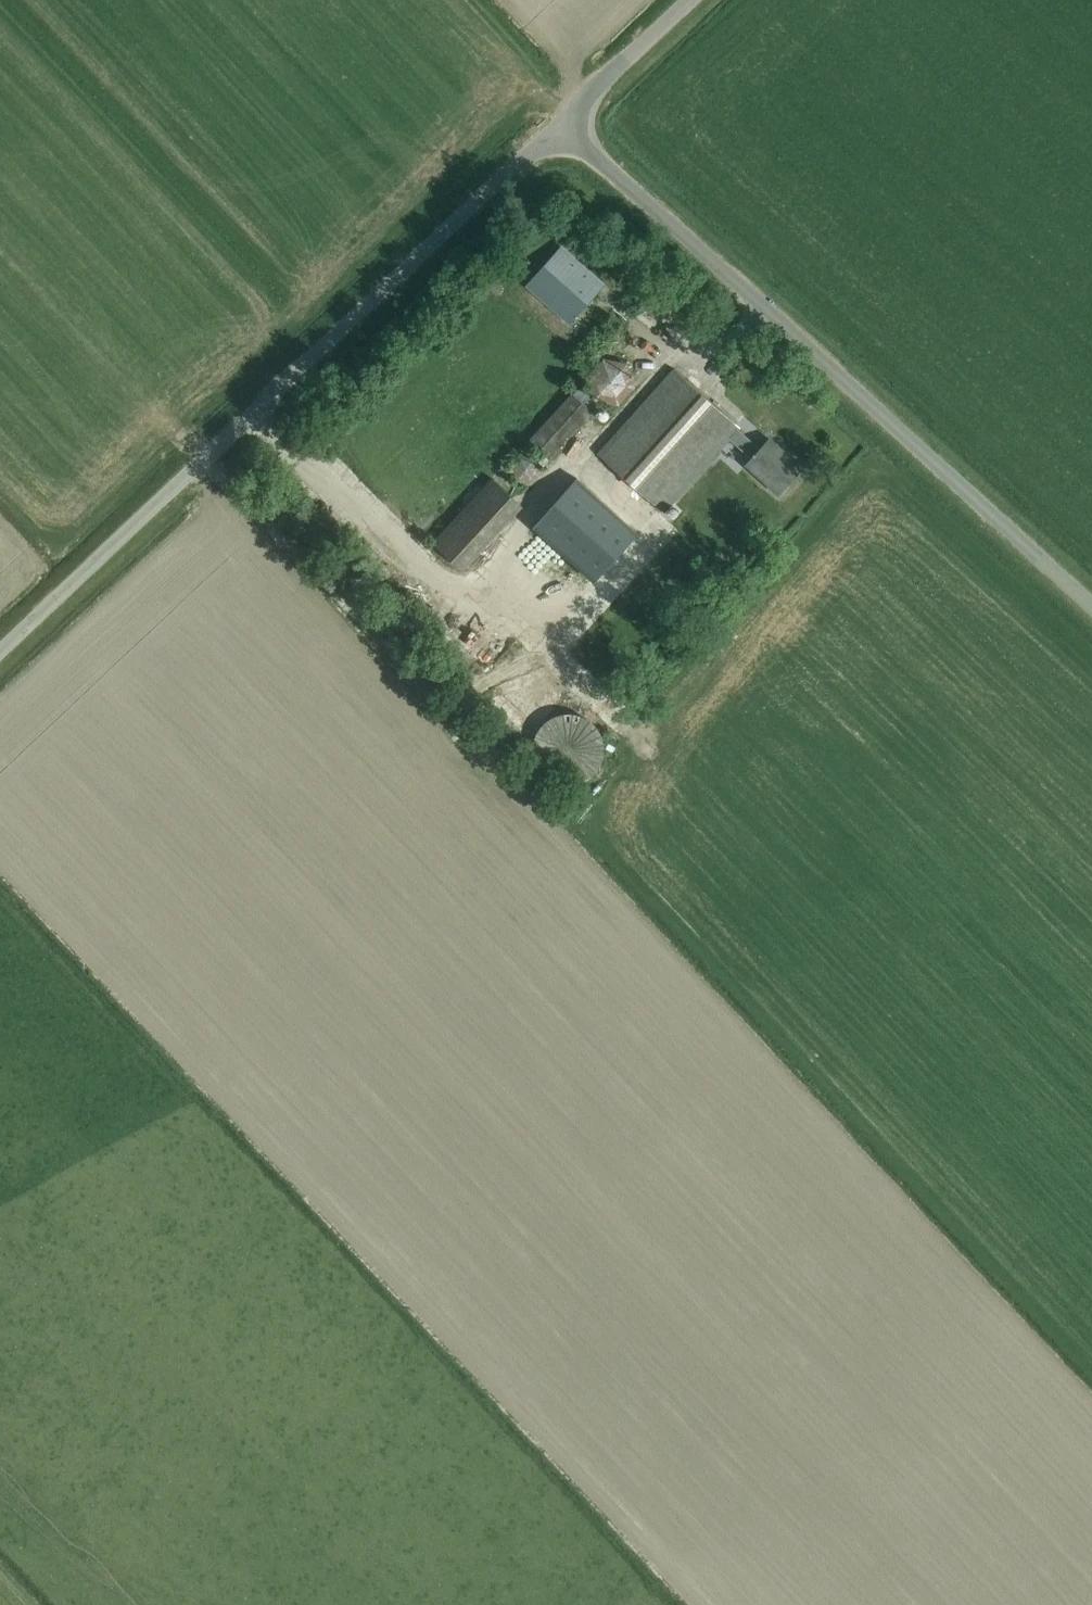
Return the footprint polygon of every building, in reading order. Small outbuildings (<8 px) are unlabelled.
[(570,317),(599,285),(562,252),(533,284),(570,317)] [(632,362),(603,372),(609,388),(638,378),(632,362)] [(738,428),(740,425),(675,368),(599,454),(664,511),(729,437),(752,458),(746,464),(779,493),(803,467),(770,438),(761,448),(738,428)] [(573,392),(530,439),(551,459),(593,411),(573,392)] [(492,477),(432,541),(464,571),(524,506),(492,477)] [(533,527),(595,582),(639,534),(577,478),(533,527)]
